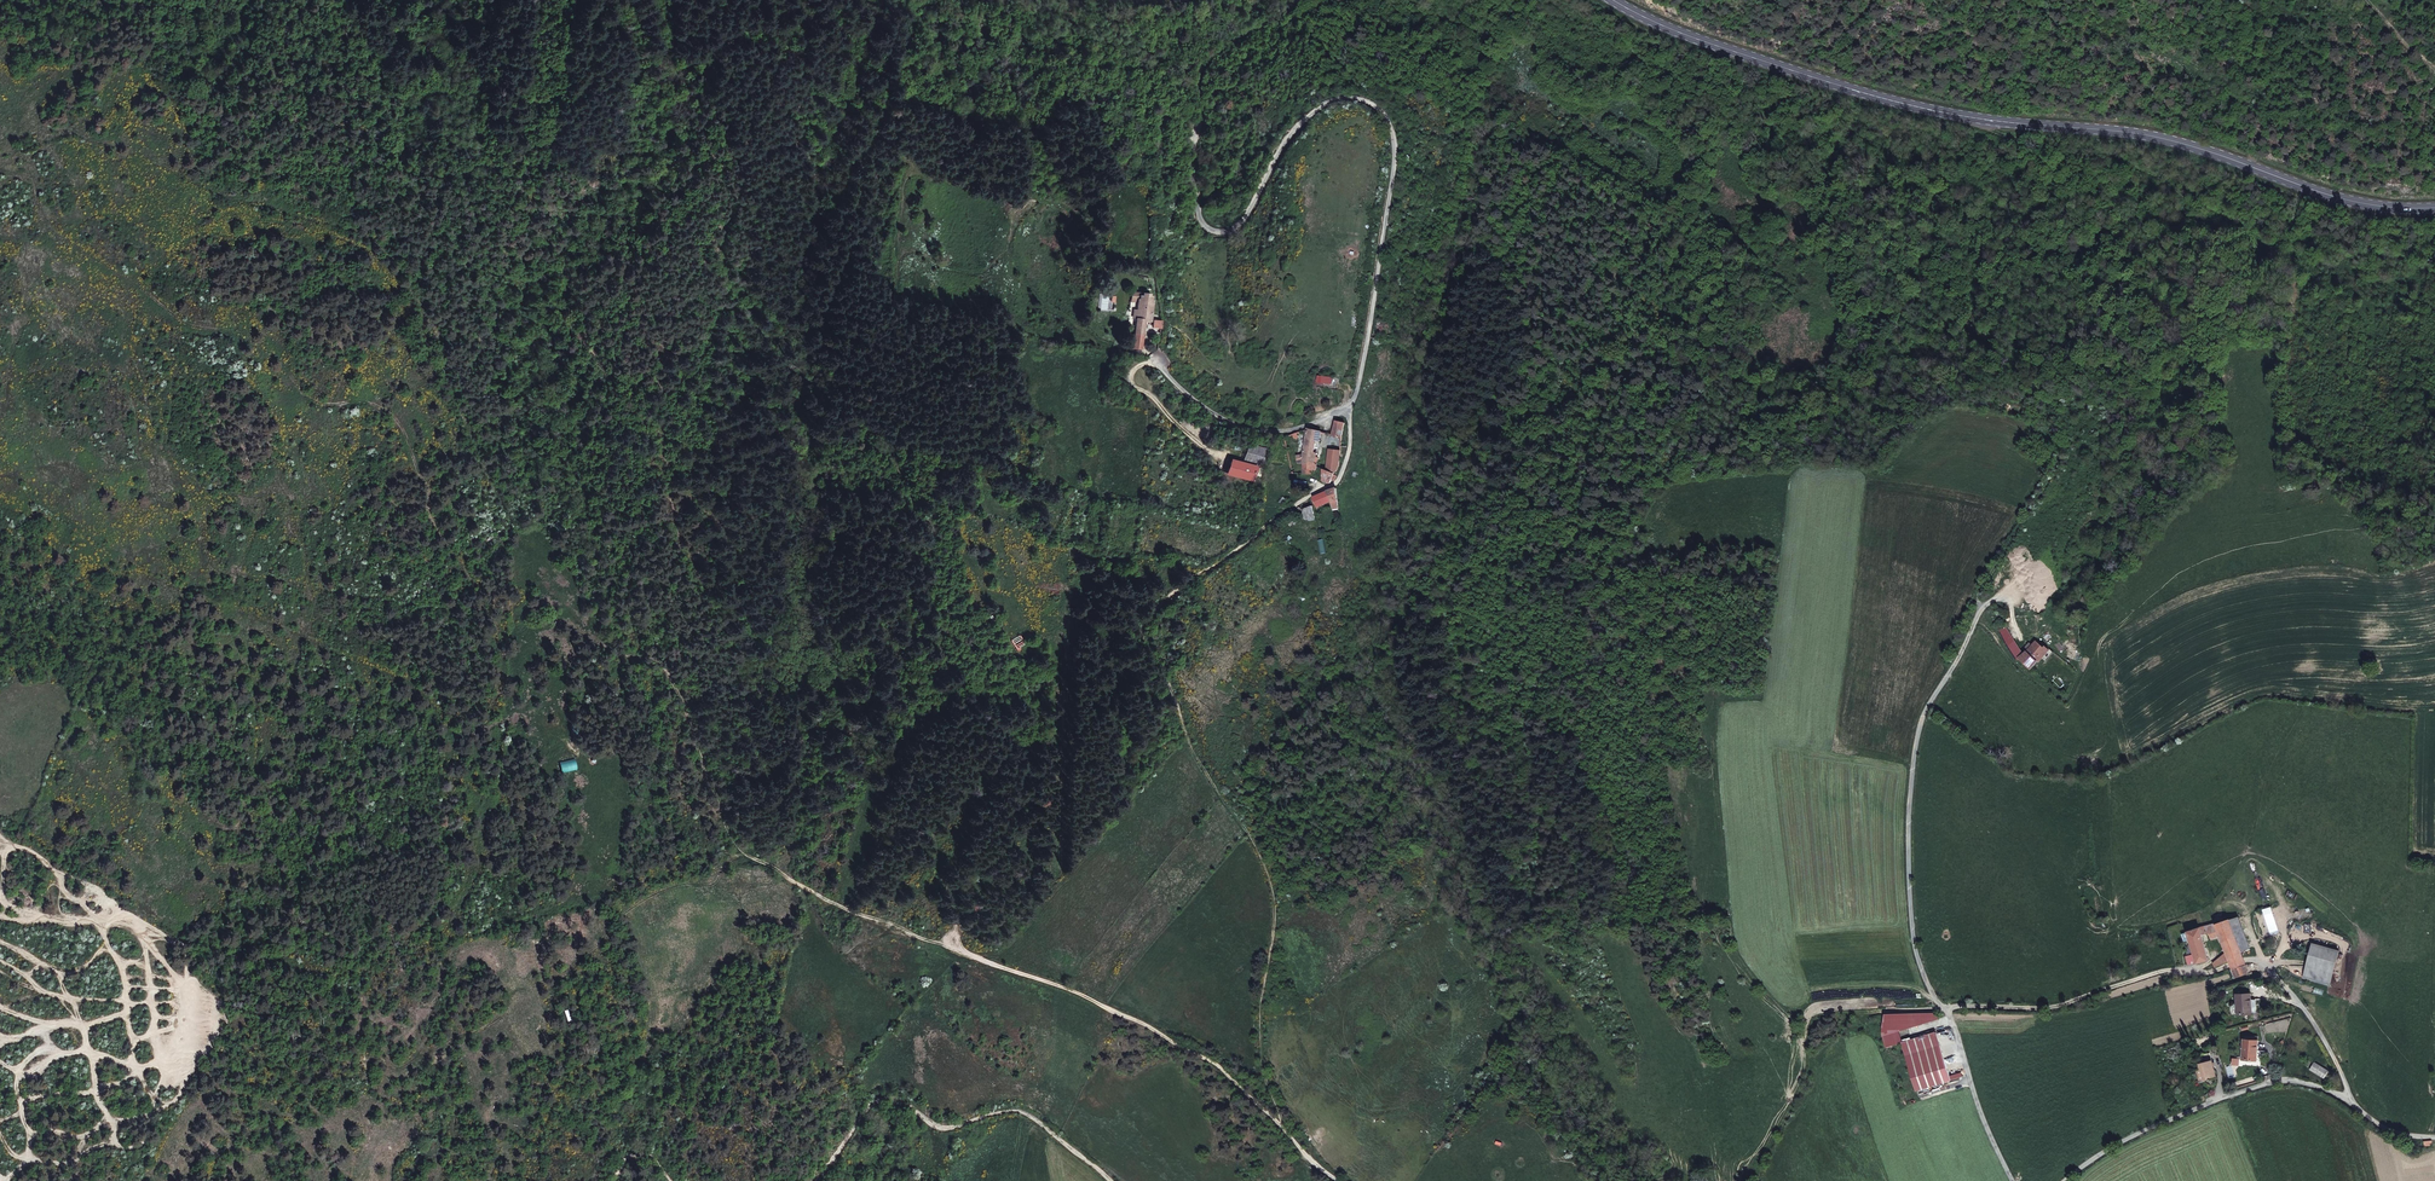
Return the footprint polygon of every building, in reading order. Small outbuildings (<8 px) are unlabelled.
[(1137,291),(1130,290),(1130,302),(1139,303),(1140,294),(1136,293),(1137,291)] [(1140,294),(1139,303),(1138,320),(1138,323),(1136,324),(1136,325),(1135,326),(1135,327),(1136,328),(1137,328),(1138,328),(1138,336),(1144,336),(1146,320),(1157,321),(1157,325),(1163,325),(1165,312),(1154,311),(1155,300),(1153,299),(1153,295),(1152,294),(1152,292),(1137,291),(1136,293),(1140,294)] [(1336,436),(1343,437),(1343,433),(1345,423),(1339,422),(1336,436)] [(1299,462),(1304,462),(1304,465),(1304,474),(1313,474),(1315,470),(1317,464),(1319,455),(1317,455),(1318,446),(1321,447),(1321,442),(1321,443),(1322,433),(1310,431),(1310,436),(1305,435),(1304,440),(1309,440),(1306,455),(1305,458),(1299,457),(1299,462)] [(1330,435),(1322,433),(1321,443),(1329,444),(1330,435)] [(1332,450),(1341,452),(1342,446),(1343,437),(1336,436),(1330,435),(1329,444),(1333,444),(1332,450)] [(1243,459),(1232,456),(1232,457),(1250,462),(1251,458),(1263,462),(1267,447),(1248,441),(1243,459)] [(1227,471),(1246,476),(1250,462),(1232,457),(1227,471)] [(1327,462),(1325,469),(1336,470),(1339,464),(1330,462),(1327,462)] [(1336,470),(1325,469),(1324,474),(1324,481),(1331,482),(1332,478),(1335,479),(1337,475),(1335,472),(1336,470)] [(1316,508),(1329,504),(1330,507),(1338,506),(1337,488),(1313,498),(1313,499),(1316,508)] [(1317,520),(1317,519),(1313,509),(1307,512),(1308,520),(1317,520)] [(2020,659),(2025,654),(2006,628),(2000,632),(2007,647),(2018,661),(2020,659)] [(2035,642),(2025,654),(2020,659),(2035,671),(2050,652),(2047,649),(2050,645),(2040,640),(2036,643),(2035,642)] [(2264,915),(2272,942),(2280,939),(2272,913),(2264,915)] [(2239,920),(2230,921),(2240,953),(2249,950),(2239,920)] [(2219,936),(2223,950),(2207,964),(2208,970),(2227,960),(2242,957),(2240,953),(2230,921),(2212,924),(2205,926),(2209,940),(2219,936)] [(2191,953),(2182,955),(2184,963),(2193,962),(2193,963),(2206,960),(2200,934),(2204,932),(2203,926),(2185,931),(2191,953)] [(2245,967),(2242,957),(2227,960),(2231,971),(2245,967)] [(2333,974),(2311,961),(2293,991),(2314,1006),(2333,974)] [(2250,1015),(2249,1004),(2249,996),(2235,996),(2236,1016),(2250,1015)] [(2242,1060),(2257,1061),(2259,1041),(2244,1041),(2242,1060)] [(1944,1077),(1934,1042),(1899,1052),(1909,1087),(1944,1077)] [(2211,1054),(2199,1057),(2205,1081),(2218,1078),(2213,1057),(2212,1054),(2211,1054)] [(2197,1083),(2205,1081),(2199,1057),(2195,1058),(2196,1061),(2192,1062),(2197,1083)] [(2321,1081),(2325,1074),(2311,1067),(2308,1073),(2321,1081)]
